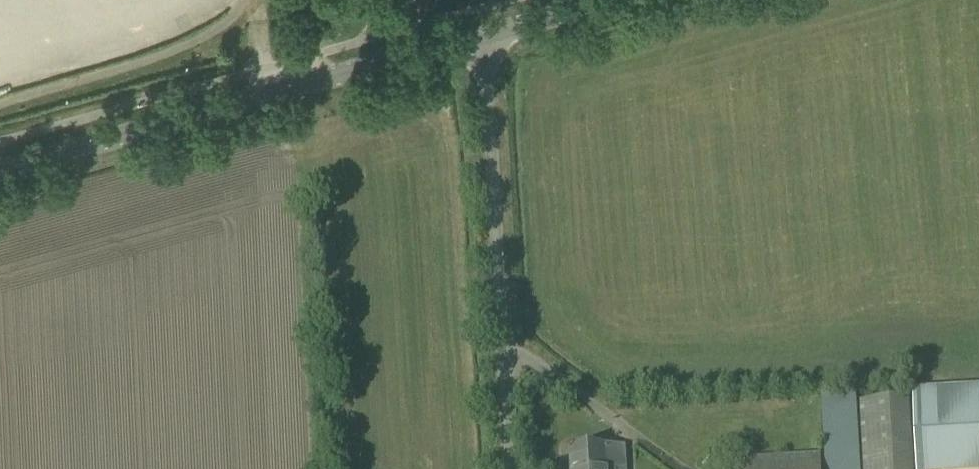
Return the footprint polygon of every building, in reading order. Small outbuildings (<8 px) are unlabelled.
[(918,396),(920,468),(978,468),(978,394),(918,396)] [(909,398),(856,401),(859,468),(912,468),(909,398)] [(826,468),(859,468),(856,401),(823,402),(826,468)] [(625,448),(606,448),(572,450),(573,468),(626,468),(625,448)] [(741,468),(821,468),(820,455),(740,460),(741,468)]
